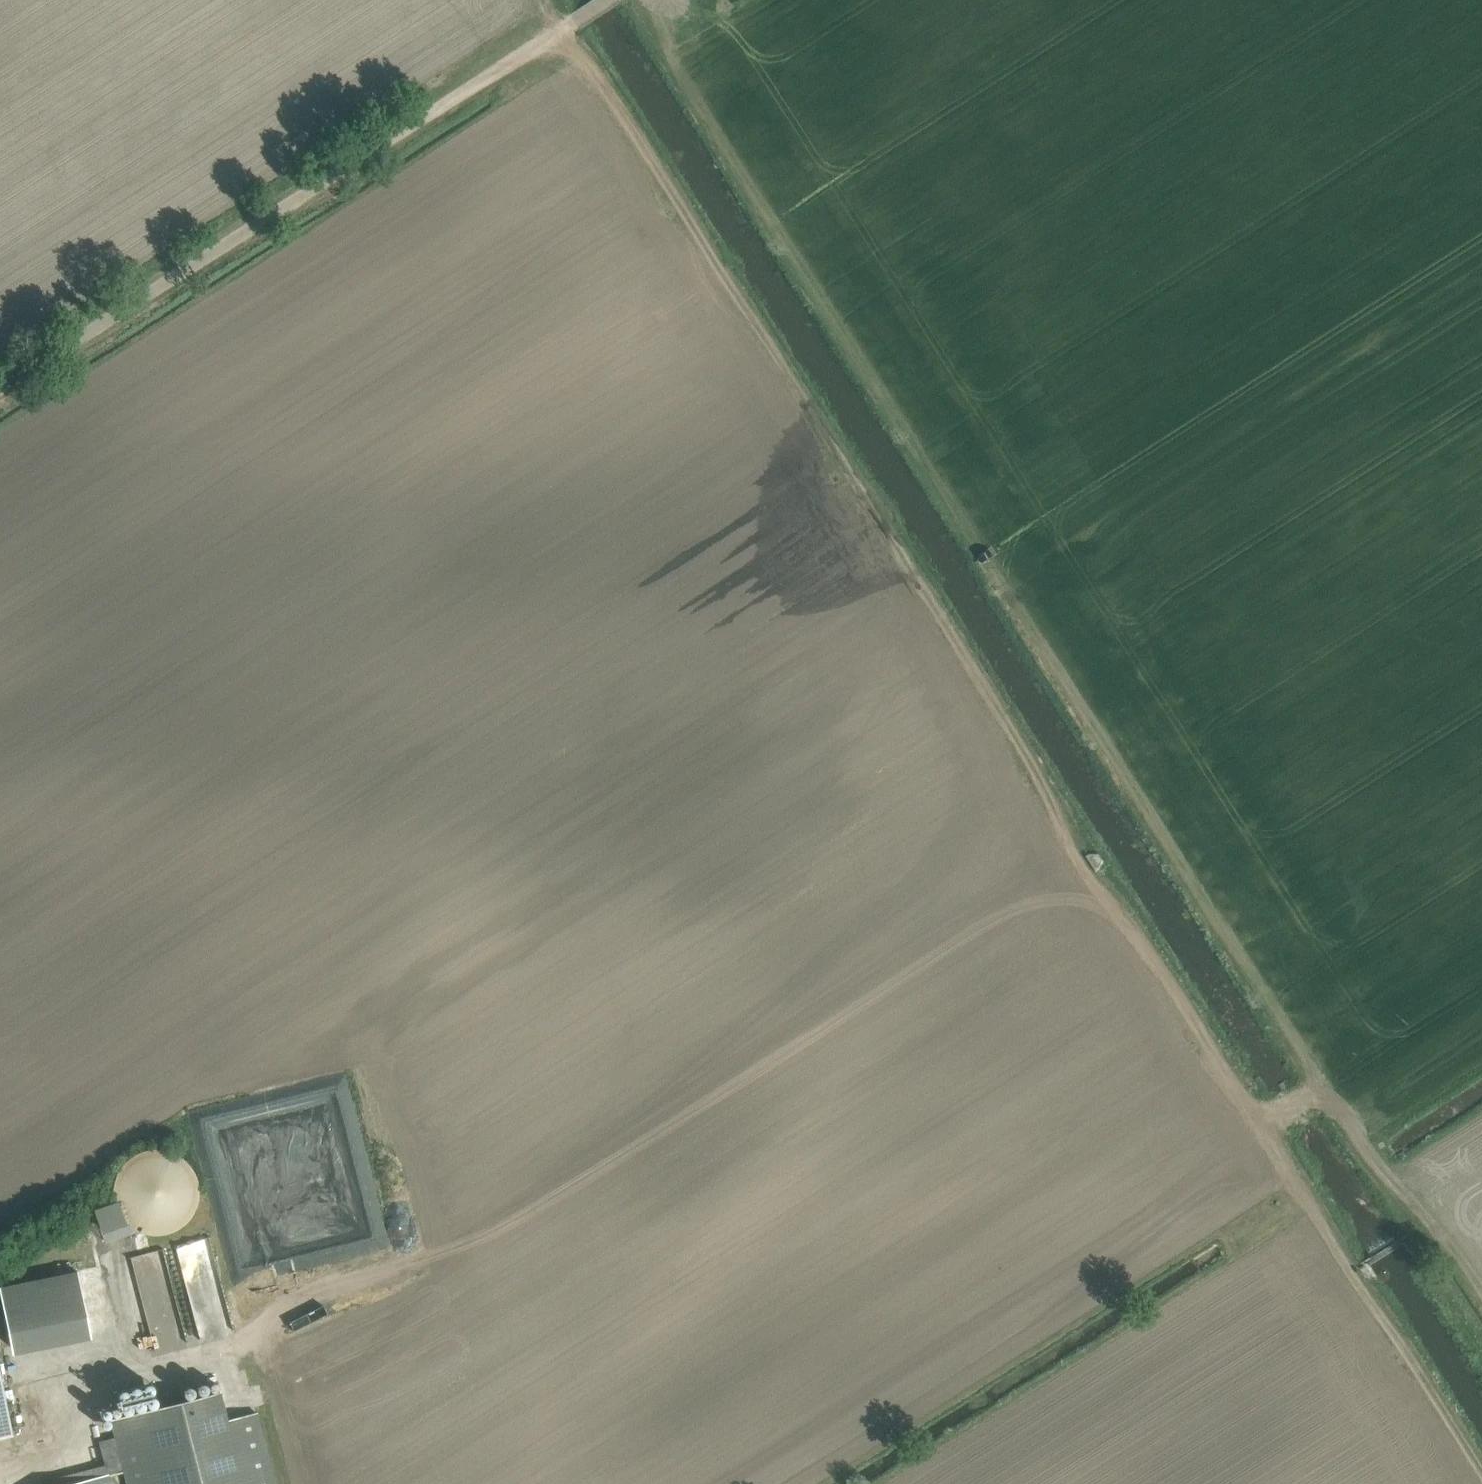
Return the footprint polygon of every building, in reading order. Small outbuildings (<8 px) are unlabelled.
[(1094,859),(1091,861),(1102,879),(1105,877),(1110,867),(1105,858),(1094,859)] [(342,1147),(360,1235),(343,1239),(346,1252),(386,1244),(366,1143),(342,1147)] [(198,1195),(198,1191),(198,1186),(198,1184),(197,1179),(195,1175),(193,1171),(191,1167),(188,1164),(186,1161),(183,1158),(181,1157),(177,1154),(174,1153),(172,1151),(169,1150),(166,1150),(163,1149),(160,1149),(157,1148),(154,1148),(151,1149),(148,1149),(144,1150),(140,1151),(136,1153),(132,1156),(128,1158),(126,1160),(124,1162),(121,1166),(119,1170),(117,1172),(117,1174),(115,1178),(114,1182),(113,1186),(113,1189),(113,1192),(113,1197),(114,1200),(114,1201),(115,1205),(117,1208),(117,1210),(119,1213),(122,1217),(124,1219),(127,1223),(130,1225),(134,1228),(137,1229),(140,1230),(142,1231),(145,1232),(148,1233),(151,1233),(154,1233),(160,1233),(163,1233),(167,1232),(172,1230),(174,1229),(178,1227),(182,1224),(185,1222),(188,1218),(191,1215),(193,1211),(195,1208),(196,1204),(197,1200),(198,1198),(198,1195)] [(177,1243),(182,1265),(215,1258),(209,1236),(177,1243)] [(164,1247),(132,1255),(142,1294),(160,1289),(157,1275),(171,1272),(164,1247)] [(13,1350),(90,1339),(80,1271),(2,1283),(13,1350)] [(0,1369),(0,1438),(14,1436),(0,1369)] [(127,1483),(276,1483),(258,1411),(228,1418),(221,1391),(112,1424),(127,1483)] [(109,1474),(71,1483),(112,1483),(109,1474)]
